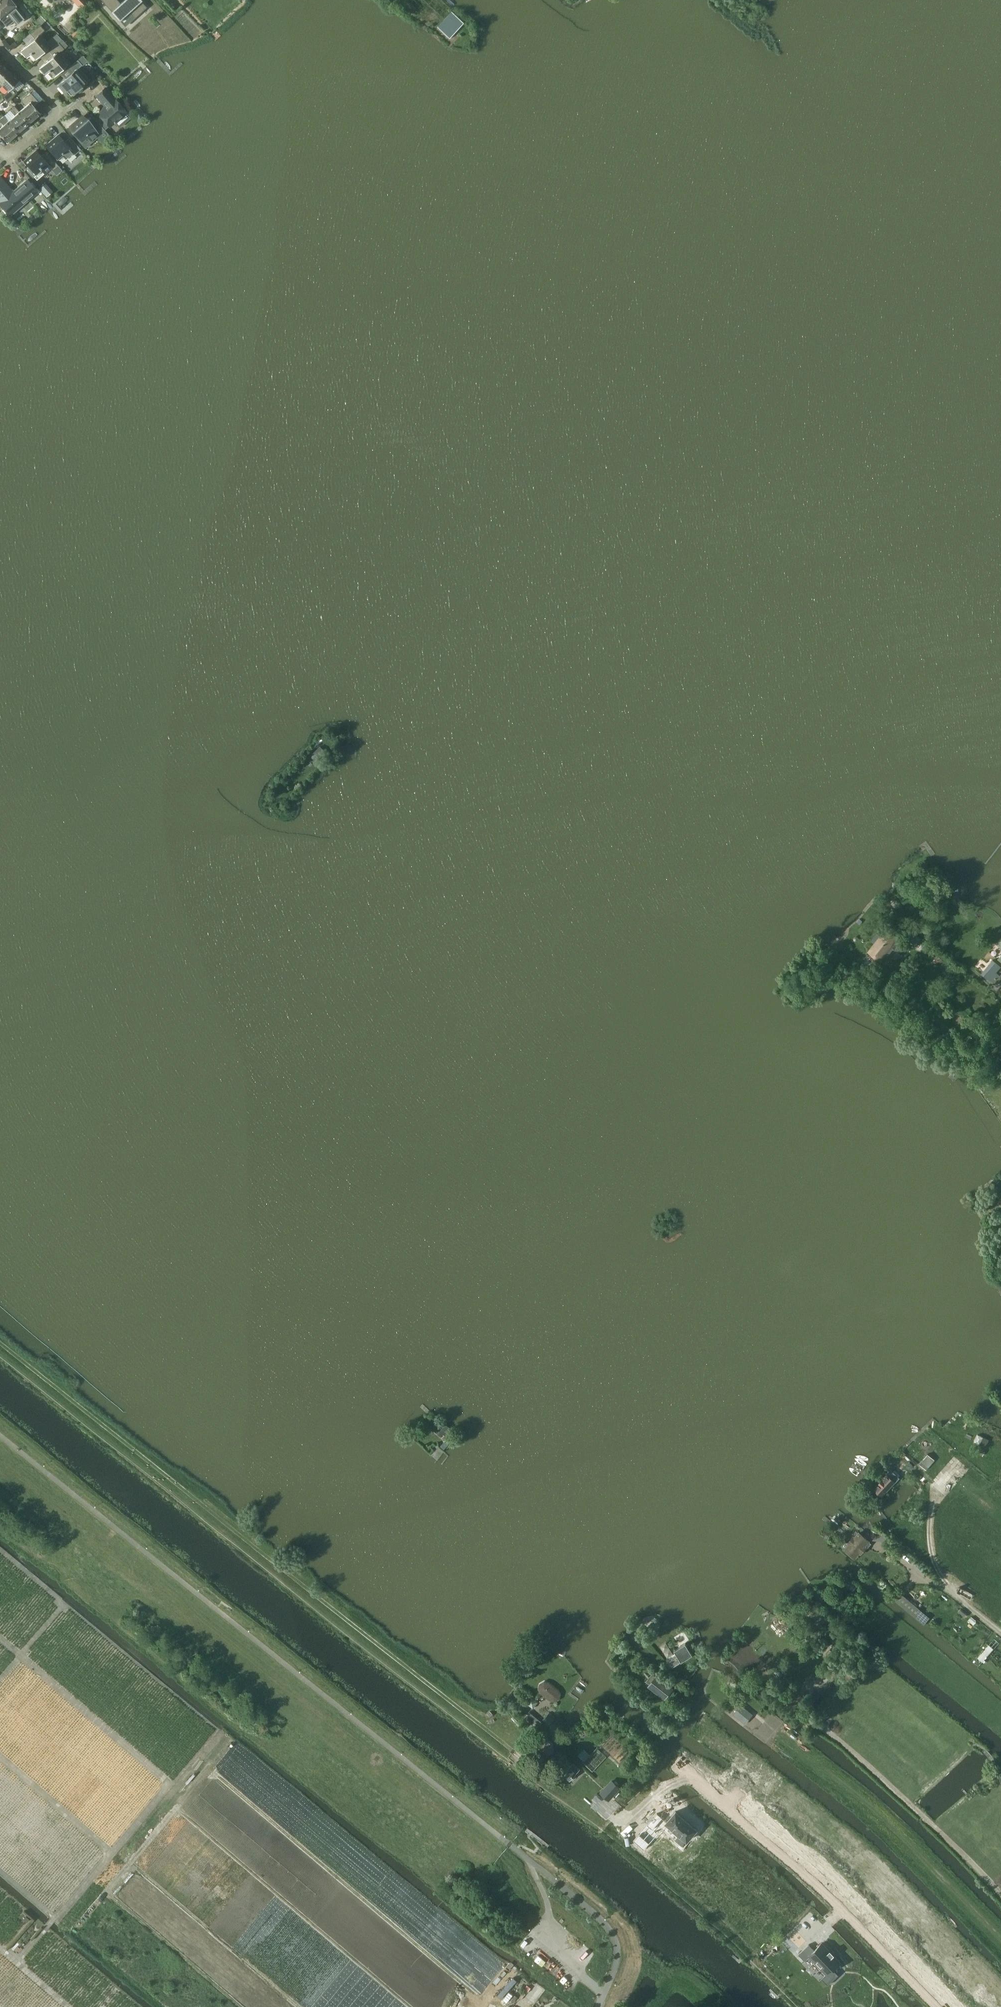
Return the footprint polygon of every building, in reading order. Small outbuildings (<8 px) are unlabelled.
[(25,17),(17,7),(12,0),(0,0),(0,17),(2,19),(7,26),(15,21),(17,24),(25,17)] [(112,9),(121,0),(104,0),(112,9)] [(151,1),(139,13),(126,0),(122,0),(116,7),(139,30),(148,21),(152,25),(164,14),(151,1)] [(450,38),(465,23),(452,11),(438,26),(450,38)] [(48,27),(45,23),(42,26),(40,25),(30,33),(35,38),(21,50),(27,57),(30,55),(34,60),(49,47),(39,35),(48,27)] [(54,76),(68,64),(58,54),(64,49),(59,42),(49,51),(53,56),(39,67),(45,75),(48,73),(52,78),(54,76)] [(64,92),(68,89),(72,94),(73,94),(86,82),(89,79),(79,67),(82,65),(78,59),(68,68),(72,73),(58,85),(64,92)] [(9,70),(0,61),(0,79),(9,70)] [(19,80),(9,70),(0,79),(0,87),(2,85),(8,91),(3,96),(8,101),(17,91),(13,87),(19,80)] [(105,87),(95,96),(104,106),(102,107),(103,108),(97,113),(109,127),(127,112),(105,87)] [(29,123),(41,113),(35,106),(39,102),(31,92),(21,100),(25,105),(19,111),(29,123)] [(19,132),(29,123),(19,111),(15,106),(10,110),(14,115),(8,120),(8,121),(19,132)] [(19,132),(8,121),(8,120),(4,115),(0,119),(0,121),(3,125),(0,128),(0,134),(7,142),(19,132)] [(83,116),(71,126),(82,140),(83,141),(88,137),(91,140),(98,134),(99,135),(105,130),(99,123),(99,122),(98,122),(95,118),(94,116),(87,121),(83,116)] [(65,142),(58,134),(46,145),(57,158),(58,158),(59,159),(64,155),(66,158),(73,152),(75,154),(81,149),(71,137),(65,142)] [(24,160),(29,166),(27,168),(37,179),(38,179),(37,179),(44,173),(45,174),(51,168),(53,170),(59,165),(47,151),(42,155),(36,149),(24,160)] [(11,214),(37,192),(26,180),(13,191),(0,177),(0,202),(11,214)] [(316,762),(323,756),(317,750),(311,756),(316,762)] [(889,928),(870,951),(883,962),(894,948),(899,953),(907,942),(889,928)] [(992,959),(981,973),(994,983),(991,986),(997,990),(1000,985),(1000,974),(1000,973),(999,974),(996,972),(1000,965),(992,959)] [(446,1435),(451,1430),(451,1429),(442,1421),(441,1422),(437,1427),(446,1435)] [(978,1433),(975,1441),(987,1445),(990,1437),(978,1433)] [(927,1470),(935,1459),(928,1453),(919,1463),(927,1470)] [(881,1479),(866,1496),(874,1503),(890,1486),(881,1479)] [(882,1540),(887,1532),(882,1529),(876,1537),(882,1540)] [(859,1532),(845,1549),(856,1557),(869,1541),(859,1532)] [(895,1598),(925,1623),(931,1616),(901,1591),(895,1598)] [(678,1656),(670,1661),(673,1666),(693,1654),(686,1643),(674,1649),(678,1656)] [(985,1660),(994,1646),(989,1643),(980,1657),(985,1660)] [(652,1673),(646,1681),(650,1684),(664,1696),(671,1688),(656,1676),(652,1673)] [(540,1684),(539,1688),(541,1692),(550,1699),(555,1700),(559,1698),(560,1694),(558,1690),(549,1683),(544,1682),(540,1684)] [(527,1696),(524,1700),(529,1705),(533,1701),(527,1696)] [(547,1715),(545,1718),(551,1722),(556,1717),(549,1713),(548,1714),(547,1715)] [(542,1755),(549,1754),(553,1749),(552,1742),(546,1738),(539,1739),(535,1744),(536,1751),(542,1755)] [(591,1740),(579,1754),(586,1760),(598,1746),(591,1740)] [(569,1780),(579,1769),(573,1763),(563,1774),(569,1780)] [(607,1780),(597,1792),(604,1798),(614,1785),(607,1780)] [(663,1823),(660,1827),(674,1839),(671,1843),(678,1848),(692,1832),(671,1814),(663,1823)] [(651,1819),(641,1829),(646,1833),(655,1823),(651,1819)] [(634,1835),(629,1841),(639,1850),(644,1844),(634,1835)] [(794,1927),(787,1934),(799,1947),(806,1941),(794,1927)] [(805,1960),(809,1955),(827,1973),(822,1978),(828,1984),(839,1974),(833,1968),(840,1961),(833,1955),(834,1954),(834,1953),(833,1954),(830,1951),(831,1950),(830,1949),(829,1950),(822,1943),(815,1949),(809,1944),(799,1954),(805,1960)]
